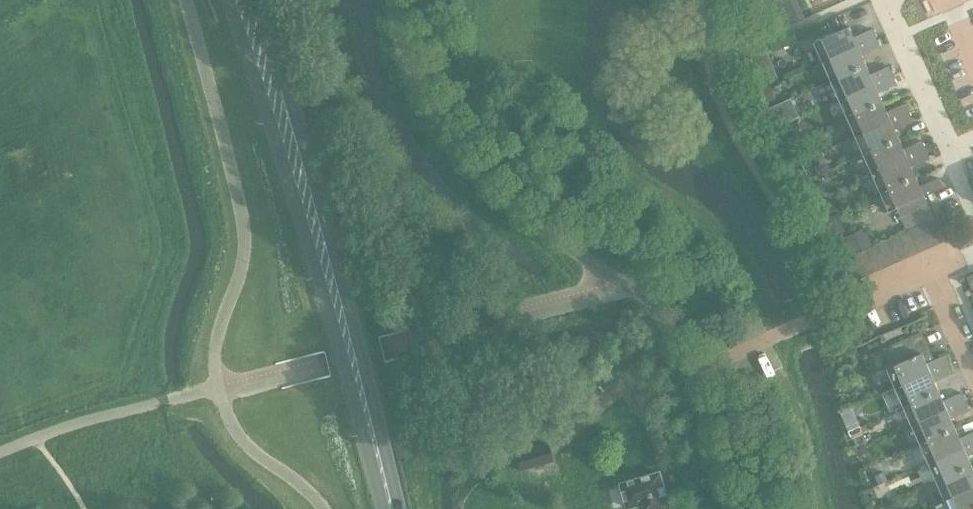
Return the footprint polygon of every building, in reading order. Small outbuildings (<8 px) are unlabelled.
[(799,9),(787,14),(791,23),(803,18),(799,9)] [(836,17),(827,21),(831,29),(840,25),(836,17)] [(815,42),(823,62),(876,38),(872,29),(854,37),(850,26),(815,42)] [(876,38),(823,62),(832,80),(867,65),(862,55),(880,47),(876,38)] [(770,61),(753,68),(761,87),(779,79),(770,61)] [(867,65),(832,80),(840,99),(893,75),(889,66),(871,74),(867,65)] [(893,75),(840,99),(848,117),(883,102),(879,92),(897,84),(893,75)] [(771,85),(762,89),(768,102),(776,98),(771,85)] [(784,102),(770,108),(778,126),(793,120),(784,102)] [(883,102),(848,117),(857,136),(909,112),(905,104),(888,112),(883,102)] [(909,112),(857,136),(865,155),(900,139),(895,129),(913,121),(909,112)] [(900,139),(865,155),(873,173),(926,150),(922,141),(904,149),(900,139)] [(926,150),(873,173),(881,192),(916,176),(912,167),(930,159),(926,150)] [(916,176),(881,192),(890,211),(898,208),(925,196),(943,188),(939,178),(921,186),(916,176)] [(823,183),(813,187),(818,198),(827,194),(823,183)] [(898,208),(908,230),(935,218),(925,196),(898,208)] [(832,202),(822,206),(827,216),(837,212),(832,202)] [(943,216),(932,221),(942,243),(953,238),(943,216)] [(932,221),(921,225),(931,248),(942,243),(932,221)] [(921,225),(910,230),(920,252),(931,248),(921,225)] [(865,228),(848,236),(855,253),(873,246),(865,228)] [(910,230),(899,235),(909,257),(920,252),(910,230)] [(899,235),(889,240),(899,262),(909,257),(899,235)] [(889,240),(878,244),(888,267),(899,262),(889,240)] [(878,244),(867,249),(877,272),(888,267),(878,244)] [(867,249),(856,254),(866,276),(877,272),(867,249)] [(866,276),(856,254),(845,259),(855,281),(866,276)] [(911,337),(884,349),(892,366),(888,368),(896,388),(949,365),(945,356),(927,363),(922,353),(919,355),(911,337)] [(949,365),(896,388),(904,407),(939,391),(935,381),(953,373),(949,365)] [(939,391),(904,407),(913,425),(966,402),(962,393),(944,401),(939,391)] [(966,402),(913,425),(921,444),(956,428),(951,418),(969,410),(966,402)] [(921,444),(929,462),(972,443),(972,433),(960,438),(956,428),(921,444)] [(929,462),(937,481),(972,466),(968,456),(972,454),(972,443),(929,462)] [(516,453),(521,470),(552,461),(547,444),(516,453)] [(937,481),(946,500),(972,488),(972,468),(972,466),(937,481)] [(884,472),(876,475),(880,484),(888,480),(884,472)] [(621,484),(629,508),(632,508),(641,506),(642,508),(665,508),(670,508),(660,473),(621,484)] [(946,500),(950,508),(972,508),(972,488),(946,500)]
